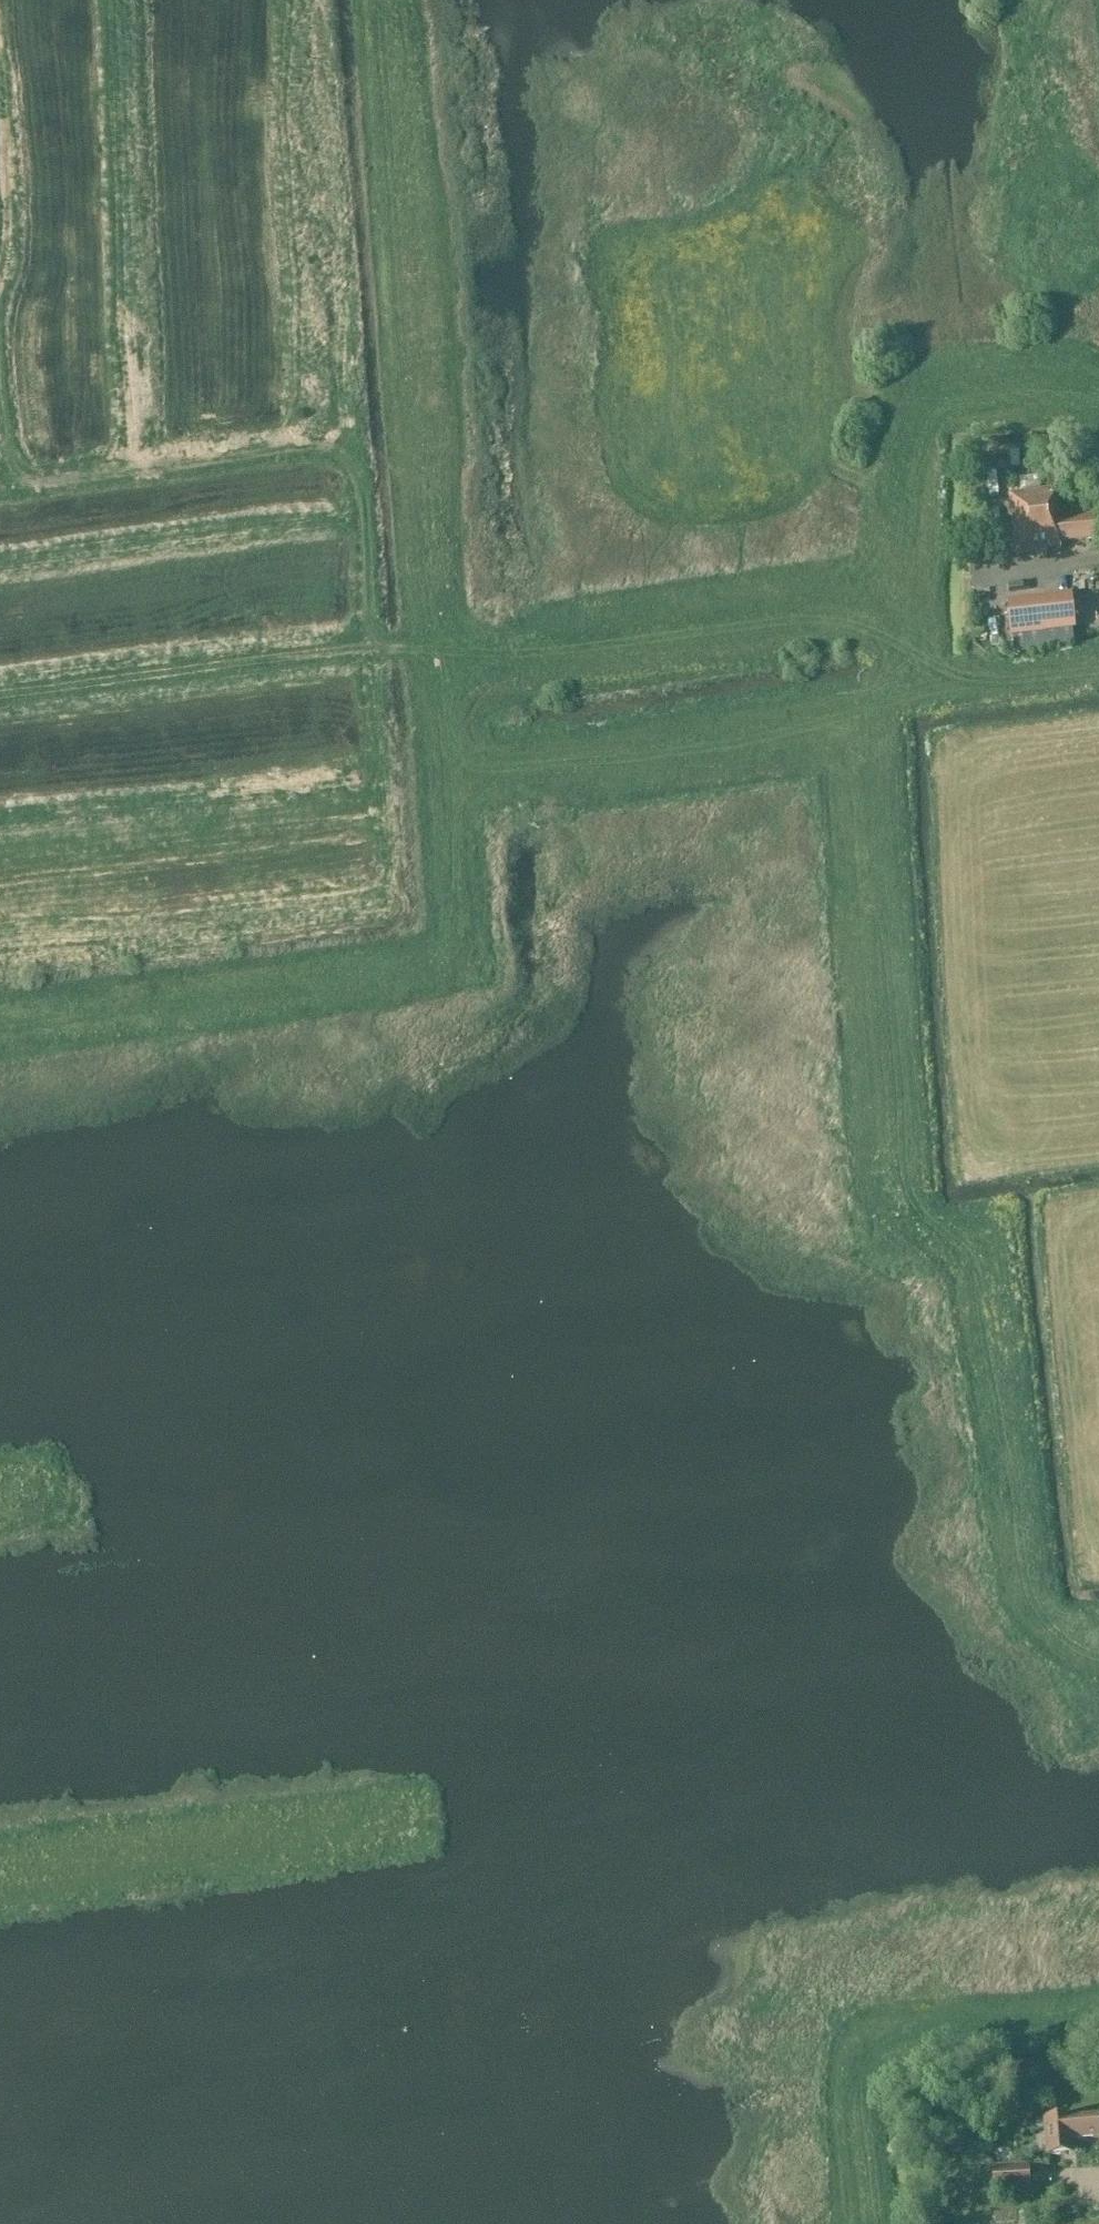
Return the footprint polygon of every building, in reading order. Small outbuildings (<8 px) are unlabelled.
[(994,462),(1012,467),(1016,454),(998,449),(994,462)] [(1009,512),(1014,549),(1014,554),(1061,548),(1061,544),(1095,540),(1092,515),(1058,518),(1055,491),(1013,495),(1015,512),(1009,512)] [(1072,593),(1039,597),(1009,601),(1013,641),(1047,637),(1046,633),(1076,630),(1072,593)] [(1072,2140),(1098,2137),(1098,2115),(1070,2118),(1071,2120),(1044,2122),(1047,2157),(1074,2154),(1072,2140)] [(953,2130),(947,2131),(949,2148),(963,2146),(962,2138),(954,2139),(953,2130)] [(993,2166),(994,2169),(981,2169),(982,2195),(1031,2192),(1029,2164),(993,2166)]
